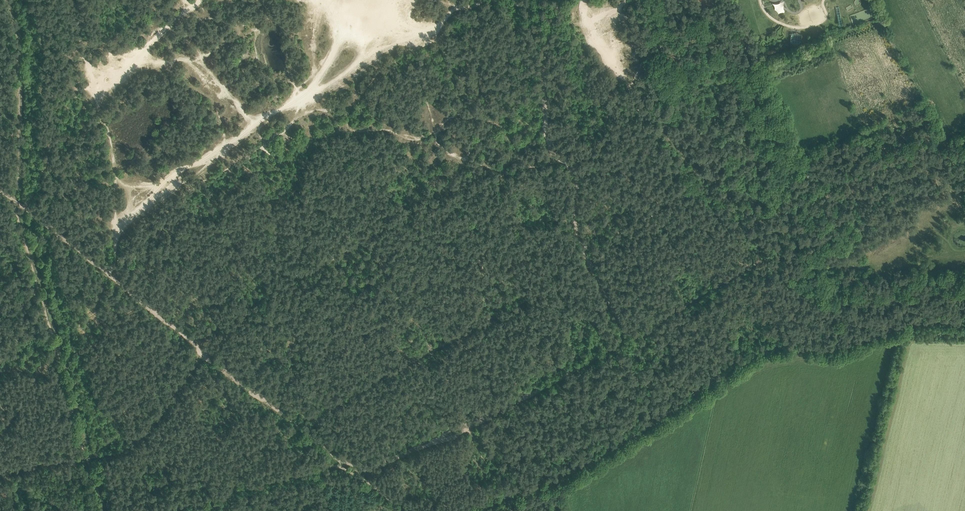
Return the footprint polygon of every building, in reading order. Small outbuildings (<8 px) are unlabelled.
[(792,33),(792,41),(802,42),(803,33),(792,33)] [(251,135),(252,139),(258,137),(260,141),(261,140),(258,132),(251,135)]
